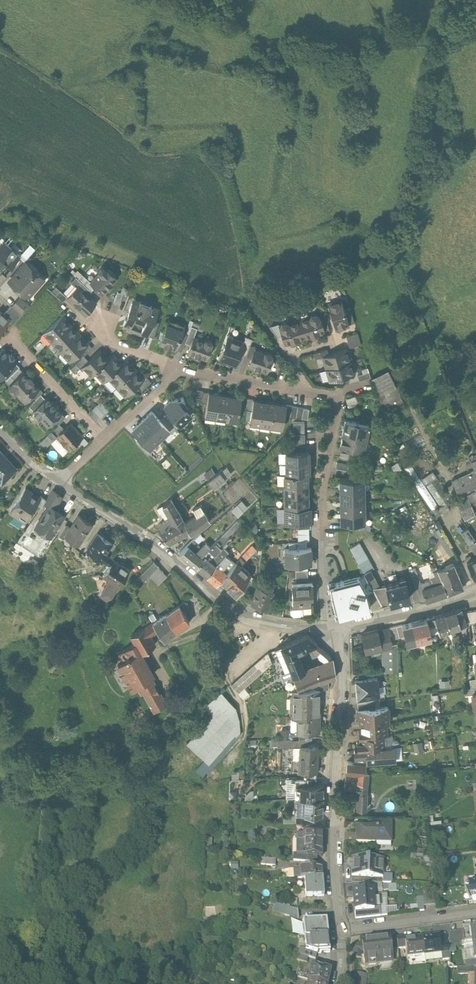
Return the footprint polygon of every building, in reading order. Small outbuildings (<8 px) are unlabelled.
[(1,249),(0,247),(0,261),(8,268),(19,256),(15,253),(16,251),(12,247),(11,249),(5,244),(1,249)] [(20,264),(12,273),(16,277),(24,268),(20,264)] [(116,278),(103,266),(101,267),(98,271),(98,273),(91,282),(95,286),(103,293),(108,288),(109,289),(112,284),(111,283),(116,278)] [(30,273),(25,268),(24,268),(16,277),(11,283),(24,295),(30,294),(44,279),(35,271),(32,274),(30,272),(30,273)] [(91,282),(82,274),(78,278),(91,291),(95,286),(91,282)] [(78,278),(76,277),(71,282),(74,285),(77,287),(77,286),(87,295),(91,291),(78,278)] [(65,295),(67,297),(68,297),(77,287),(74,285),(65,295)] [(87,295),(77,286),(77,287),(68,297),(85,314),(95,302),(87,295)] [(65,295),(59,289),(55,294),(63,301),(67,297),(65,295)] [(123,294),(117,291),(113,302),(119,304),(123,294)] [(21,296),(13,305),(21,313),(29,304),(21,296)] [(341,301),(328,305),(331,314),(330,316),(332,321),(333,322),(336,332),(349,328),(349,327),(346,315),(341,301)] [(140,302),(138,306),(132,304),(129,312),(128,312),(128,314),(130,318),(126,319),(125,321),(125,322),(123,326),(125,327),(126,327),(130,328),(134,320),(144,324),(145,321),(152,324),(156,313),(150,310),(151,306),(140,302)] [(11,303),(3,313),(9,318),(8,319),(13,322),(21,313),(13,305),(11,303)] [(8,319),(9,318),(3,313),(0,310),(0,328),(8,319)] [(310,318),(299,321),(305,339),(310,338),(313,339),(317,337),(318,335),(324,334),(319,318),(319,316),(315,314),(311,316),(310,318)] [(351,314),(346,315),(349,327),(355,325),(351,314)] [(62,315),(43,332),(52,342),(70,325),(62,315)] [(325,316),(319,318),(324,334),(329,332),(325,316)] [(152,324),(145,321),(144,324),(141,332),(153,337),(157,326),(152,324)] [(299,321),(289,324),(286,323),(282,324),(280,327),(283,336),(285,345),(291,343),(293,345),(297,343),(299,341),(305,339),(299,321)] [(183,330),(166,324),(163,332),(161,332),(159,338),(161,339),(159,344),(164,346),(170,349),(171,348),(176,350),(182,333),(183,330)] [(70,325),(52,342),(60,351),(79,334),(70,325)] [(278,325),(269,327),(277,338),(283,336),(280,327),(278,325)] [(188,335),(185,343),(190,346),(194,338),(197,329),(191,327),(188,335)] [(182,333),(176,350),(182,352),(185,343),(188,335),(182,333)] [(79,334),(60,351),(69,361),(80,351),(88,344),(79,334)] [(233,338),(228,336),(227,337),(224,343),(225,345),(225,346),(223,346),(222,350),(223,351),(218,362),(225,365),(226,363),(236,367),(241,354),(244,344),(233,340),(233,339),(233,338)] [(358,336),(346,339),(348,345),(359,341),(358,336)] [(194,338),(190,346),(188,353),(194,356),(194,357),(199,359),(200,357),(206,360),(212,344),(212,342),(207,340),(205,341),(204,342),(194,338)] [(252,340),(246,338),(244,344),(241,354),(246,356),(250,346),(252,340)] [(359,341),(348,345),(350,350),(361,347),(359,341)] [(88,344),(80,351),(84,356),(92,348),(88,344)] [(2,372),(6,368),(15,360),(13,357),(13,354),(11,352),(9,352),(8,352),(3,346),(0,349),(0,373),(2,372)] [(256,348),(250,346),(246,356),(246,358),(251,360),(255,351),(256,348)] [(88,360),(81,367),(89,376),(94,372),(108,359),(99,350),(88,360)] [(265,355),(255,351),(251,360),(249,367),(254,369),(254,370),(259,372),(260,370),(266,373),(273,357),(272,355),(267,353),(265,354),(265,355)] [(347,351),(323,359),(326,371),(351,364),(347,351)] [(112,355),(108,359),(94,372),(103,382),(108,377),(121,364),(112,355)] [(84,356),(70,368),(74,373),(81,367),(88,360),(84,356)] [(15,360),(6,368),(10,372),(18,365),(19,364),(15,360)] [(121,364),(108,377),(116,386),(135,369),(126,360),(121,364)] [(351,364),(326,371),(330,383),(354,376),(351,364)] [(6,376),(4,378),(8,382),(22,370),(18,365),(10,372),(6,376)] [(10,372),(6,368),(2,372),(6,376),(10,372)] [(22,370),(8,382),(8,385),(12,389),(15,389),(24,398),(25,397),(27,397),(30,394),(30,393),(31,392),(38,386),(33,380),(33,378),(30,374),(27,374),(23,369),(22,370)] [(135,369),(116,386),(125,396),(136,386),(144,379),(135,369)] [(369,374),(358,377),(359,383),(371,380),(369,374)] [(403,405),(388,374),(373,382),(382,398),(377,401),(384,415),(403,405)] [(144,379),(136,386),(141,391),(151,382),(146,377),(144,379)] [(38,386),(31,392),(35,397),(40,392),(43,390),(38,385),(38,386)] [(35,397),(28,403),(33,408),(45,397),(40,392),(35,397)] [(220,395),(209,393),(207,404),(205,417),(216,419),(220,395)] [(230,397),(220,395),(216,419),(226,420),(230,397)] [(45,397),(33,408),(34,409),(33,412),(36,415),(39,415),(47,424),(53,418),(61,411),(57,406),(57,404),(53,400),(51,400),(47,396),(45,397)] [(169,401),(164,406),(168,412),(180,425),(191,415),(183,397),(169,401)] [(241,399),(230,397),(226,420),(237,422),(240,410),(241,399)] [(108,409),(100,401),(96,405),(104,413),(108,409)] [(264,403),(253,401),(251,412),(249,424),(260,426),(264,403)] [(275,405),(264,403),(260,426),(271,428),(275,405)] [(104,413),(96,405),(92,409),(99,417),(104,413)] [(286,406),(275,405),(271,428),(282,430),(284,418),(286,406)] [(99,417),(92,409),(88,412),(95,421),(99,417)] [(61,411),(53,418),(57,423),(59,422),(65,416),(61,411)] [(169,430),(159,420),(151,411),(142,419),(159,439),(169,430)] [(180,425),(168,412),(164,416),(176,429),(180,425)] [(176,429),(164,416),(159,420),(169,430),(172,433),(176,429)] [(159,439),(142,419),(132,428),(140,437),(149,447),(159,439)] [(64,427),(56,434),(57,435),(53,438),(51,440),(62,453),(68,448),(70,446),(74,446),(76,444),(77,440),(82,435),(70,421),(64,427)] [(57,423),(47,432),(53,438),(57,435),(56,434),(64,427),(59,422),(57,423)] [(369,427),(345,422),(343,435),(366,439),(369,427)] [(418,428),(392,441),(395,446),(421,433),(418,428)] [(366,439),(343,435),(340,447),(364,452),(366,439)] [(149,447),(140,437),(136,441),(148,454),(152,450),(149,447)] [(0,447),(0,477),(2,479),(16,466),(3,452),(4,451),(0,447)] [(294,452),(285,453),(285,464),(309,463),(309,452),(305,452),(294,452)] [(447,480),(429,453),(424,456),(442,483),(447,480)] [(230,454),(224,456),(227,464),(231,463),(232,465),(234,464),(230,454)] [(452,480),(458,493),(475,486),(475,456),(470,459),(475,471),(452,480)] [(451,501),(423,457),(404,469),(437,517),(455,508),(451,501)] [(309,463),(285,464),(285,474),(285,475),(307,474),(309,474),(309,463)] [(349,466),(337,464),(336,469),(347,472),(349,466)] [(222,468),(208,479),(213,486),(227,476),(226,471),(222,468)] [(307,474),(285,475),(285,474),(283,474),(284,486),(308,485),(307,474)] [(364,479),(340,480),(340,491),(364,491),(364,479)] [(39,494),(25,484),(9,506),(24,516),(33,503),(39,494)] [(308,485),(284,486),(284,496),(308,496),(308,485)] [(45,496),(43,499),(48,502),(49,501),(54,505),(62,494),(52,487),(45,496)] [(470,491),(457,496),(459,500),(458,501),(461,511),(464,518),(466,517),(473,513),(475,512),(475,492),(475,490),(470,493),(470,491)] [(364,491),(340,491),(340,502),(364,502),(364,491)] [(39,494),(33,503),(38,506),(43,499),(45,496),(40,492),(39,494)] [(308,496),(284,496),(284,507),(308,507),(308,496)] [(170,497),(162,503),(156,506),(159,511),(161,510),(165,517),(157,523),(161,528),(172,521),(181,516),(178,510),(174,504),(170,497)] [(240,499),(229,508),(237,517),(247,507),(240,499)] [(48,502),(45,507),(44,506),(43,508),(43,509),(35,521),(49,531),(55,523),(56,523),(59,520),(58,519),(63,512),(54,505),(49,501),(48,502)] [(192,507),(196,514),(184,521),(188,531),(190,533),(204,523),(210,519),(199,502),(192,507)] [(364,502),(340,502),(340,513),(364,512),(364,502)] [(308,507),(284,507),(284,522),(299,522),(310,522),(310,507),(308,507)] [(69,524),(64,532),(77,541),(91,521),(78,512),(69,524)] [(364,512),(340,513),(340,524),(351,524),(363,524),(365,524),(364,512)] [(181,516),(172,521),(181,534),(188,531),(184,521),(184,520),(181,516)] [(209,546),(206,549),(201,554),(203,557),(196,565),(206,574),(222,556),(225,553),(227,551),(223,547),(226,544),(224,543),(229,538),(227,536),(234,529),(233,529),(240,522),(237,519),(209,546)] [(65,521),(57,531),(63,535),(64,532),(69,524),(65,521)] [(172,521),(161,528),(158,529),(171,545),(178,540),(176,536),(181,534),(172,521)] [(300,528),(299,528),(298,528),(298,542),(309,542),(309,529),(309,528),(300,528)] [(475,539),(467,528),(460,532),(469,545),(475,554),(475,541),(475,539)] [(111,541),(97,530),(86,546),(88,547),(101,556),(105,559),(109,554),(104,551),(111,541)] [(200,546),(193,538),(179,550),(196,565),(203,557),(201,554),(200,554),(206,549),(209,546),(204,541),(200,546)] [(252,543),(236,560),(239,563),(250,554),(257,548),(252,543)] [(374,569),(360,543),(350,549),(364,575),(371,587),(372,588),(378,586),(370,571),(374,569)] [(101,556),(88,547),(84,553),(97,562),(105,559),(101,556)] [(457,558),(451,547),(445,551),(452,561),(457,558)] [(289,548),(284,548),(284,558),(291,557),(291,564),(295,564),(307,564),(311,563),(311,548),(307,548),(289,548)] [(222,556),(206,574),(216,582),(220,579),(226,585),(234,578),(226,571),(234,562),(225,553),(222,556)] [(128,567),(113,556),(113,557),(109,554),(105,559),(109,562),(102,572),(109,576),(117,582),(128,567)] [(471,559),(466,562),(473,577),(475,576),(475,557),(471,559)] [(153,559),(136,575),(141,581),(149,573),(158,564),(153,559)] [(239,563),(236,560),(234,562),(226,571),(234,578),(226,585),(236,594),(237,593),(247,578),(250,573),(239,563)] [(444,567),(437,570),(441,578),(443,582),(459,577),(453,563),(450,565),(444,567)] [(158,564),(149,573),(158,582),(167,574),(158,564)] [(307,570),(295,570),(296,582),(308,582),(307,570)] [(437,570),(432,572),(436,579),(441,578),(437,570)] [(416,571),(410,573),(416,589),(422,586),(416,571)] [(102,572),(95,572),(88,582),(99,590),(109,576),(102,572)] [(371,587),(364,575),(358,578),(359,578),(366,591),(371,587)] [(109,576),(99,590),(105,594),(106,593),(110,592),(117,582),(109,576)] [(378,586),(372,588),(381,605),(410,598),(405,577),(399,578),(400,581),(378,586)] [(443,582),(442,583),(447,594),(463,588),(459,577),(443,582)] [(247,578),(237,593),(242,597),(251,581),(247,578)] [(358,578),(334,584),(336,590),(329,592),(334,612),(338,611),(341,613),(342,615),(370,608),(366,591),(359,578),(358,578)] [(296,582),(292,582),(292,590),(292,598),(290,599),(290,613),(292,615),(302,614),(302,612),(312,612),(312,582),(308,582),(296,582)] [(438,584),(435,585),(437,590),(434,591),(437,598),(447,594),(442,583),(438,584)] [(274,590),(257,584),(251,601),(267,607),(274,590)] [(426,588),(422,589),(426,601),(437,598),(434,591),(437,590),(435,585),(429,587),(426,588)] [(92,593),(87,596),(90,602),(95,599),(92,593)] [(185,598),(179,602),(182,607),(188,603),(185,598)] [(182,607),(179,602),(165,610),(175,627),(188,619),(182,607)] [(193,607),(188,611),(192,617),(199,612),(197,610),(196,611),(193,607)] [(152,608),(148,611),(149,613),(152,618),(153,618),(156,616),(152,608)] [(460,609),(445,614),(450,630),(453,629),(466,625),(463,618),(460,609)] [(175,627),(165,610),(156,616),(153,618),(163,634),(175,627)] [(466,612),(467,617),(468,624),(475,623),(475,622),(475,611),(466,612)] [(149,613),(141,618),(144,623),(152,618),(149,613)] [(445,614),(434,617),(436,624),(439,633),(450,630),(445,614)] [(434,617),(427,619),(428,627),(436,624),(434,617)] [(163,634),(153,618),(152,618),(144,623),(149,630),(152,628),(158,638),(163,634)] [(428,627),(427,619),(411,623),(416,643),(431,639),(428,627)] [(149,630),(144,623),(131,631),(135,638),(141,648),(154,640),(149,630)] [(411,623),(402,625),(405,636),(407,645),(416,643),(411,623)] [(402,625),(396,627),(399,638),(405,636),(402,625)] [(396,627),(390,628),(393,640),(399,638),(396,627)] [(389,628),(378,631),(382,649),(392,647),(392,646),(391,645),(391,646),(390,637),(391,637),(389,628)] [(454,631),(453,629),(450,630),(451,638),(452,643),(460,642),(458,635),(457,630),(454,631)] [(378,631),(361,635),(363,644),(371,642),(373,651),(382,649),(378,631)] [(326,662),(304,669),(297,651),(316,644),(307,635),(275,648),(284,670),(290,668),(299,690),(316,684),(319,683),(328,680),(335,678),(334,669),(333,662),(329,656),(322,649),(320,651),(323,654),(326,662)] [(141,648),(135,638),(119,646),(124,654),(117,658),(131,683),(139,678),(150,672),(139,652),(141,648)] [(371,642),(363,644),(366,653),(373,651),(371,642)] [(382,649),(384,672),(398,671),(397,645),(392,646),(392,647),(382,649)] [(268,650),(231,680),(243,696),(250,692),(245,684),(273,661),(268,650)] [(284,670),(282,671),(288,689),(292,690),(299,690),(290,668),(284,670)] [(164,698),(150,672),(139,678),(153,704),(164,698)] [(365,679),(356,680),(358,699),(367,698),(367,695),(365,679)] [(372,679),(365,679),(367,695),(373,694),(372,679)] [(319,683),(316,684),(316,689),(319,689),(328,689),(328,680),(319,683)] [(226,696),(219,689),(207,700),(204,703),(212,710),(185,738),(204,757),(238,720),(234,705),(226,696)] [(299,690),(292,690),(292,717),(297,717),(319,717),(319,689),(316,689),(299,690)] [(437,695),(428,696),(429,703),(437,702),(437,695)] [(358,699),(359,714),(378,713),(377,698),(367,698),(358,699)] [(359,714),(360,730),(379,730),(378,713),(359,714)] [(319,717),(297,717),(297,732),(299,732),(311,732),(319,732),(319,717)] [(239,731),(238,720),(204,757),(196,765),(202,771),(206,767),(208,768),(213,763),(211,761),(239,731)] [(360,730),(360,746),(379,746),(379,730),(360,730)] [(299,739),(277,738),(277,745),(293,746),(300,747),(300,746),(308,747),(308,745),(311,745),(312,739),(311,739),(299,739)] [(421,743),(413,744),(414,754),(423,753),(421,743)] [(308,747),(300,746),(300,747),(299,760),(301,762),(300,771),(304,772),(316,773),(318,748),(308,747)] [(394,747),(366,749),(366,762),(380,761),(381,762),(394,761),(394,747)] [(299,760),(293,759),(292,771),(300,771),(301,762),(299,760)] [(365,765),(347,763),(346,772),(359,773),(365,773),(365,771),(369,771),(370,767),(365,765)] [(243,767),(237,767),(237,769),(232,769),(230,771),(230,778),(243,778),(243,767)] [(365,773),(359,773),(357,792),(358,802),(357,809),(365,810),(366,799),(366,794),(365,794),(368,773),(365,773)] [(351,777),(345,777),(344,791),(354,792),(354,783),(350,783),(351,777)] [(307,784),(297,784),(297,799),(322,799),(323,784),(307,784)] [(297,799),(294,799),(294,813),(295,813),(295,814),(301,814),(301,815),(322,815),(322,799),(297,799)] [(322,825),(313,824),(313,822),(306,822),(306,824),(304,824),(303,841),(304,841),(321,842),(322,825)] [(391,822),(357,822),(357,841),(391,841),(391,822)] [(321,842),(304,841),(304,856),(321,856),(321,842)] [(383,859),(361,858),(361,861),(352,861),(352,876),(382,877),(383,859)] [(321,866),(299,868),(300,880),(304,879),(322,878),(321,866)] [(322,878),(304,879),(305,884),(306,897),(324,896),(322,878)] [(372,890),(354,891),(356,911),(374,910),(372,890)] [(434,892),(422,894),(424,906),(436,904),(434,892)] [(298,911),(278,907),(277,915),(298,919),(298,911)] [(328,937),(326,922),(304,924),(305,940),(328,937)] [(472,928),(472,929),(465,930),(466,941),(473,940),(474,944),(475,943),(475,927),(472,928)] [(465,930),(452,932),(454,946),(464,945),(463,941),(466,941),(465,930)] [(441,934),(422,936),(425,954),(443,952),(442,943),(441,934)] [(405,936),(396,937),(398,948),(407,947),(406,938),(405,936)] [(422,936),(406,938),(407,947),(408,956),(425,954),(422,936)] [(329,953),(328,937),(305,940),(307,955),(329,953)] [(389,938),(362,942),(366,965),(379,964),(378,962),(392,960),(391,951),(389,938)] [(450,942),(442,943),(443,952),(443,954),(450,953),(450,946),(450,942)] [(398,950),(391,951),(392,960),(393,966),(400,965),(398,950)] [(461,960),(462,962),(458,963),(458,967),(475,966),(475,960),(475,958),(471,959),(461,960)] [(311,966),(308,982),(318,983),(327,983),(330,970),(328,970),(328,969),(326,968),(326,967),(322,966),(322,967),(317,966),(317,967),(311,966)] [(355,973),(353,983),(365,983),(366,975),(355,973)]
